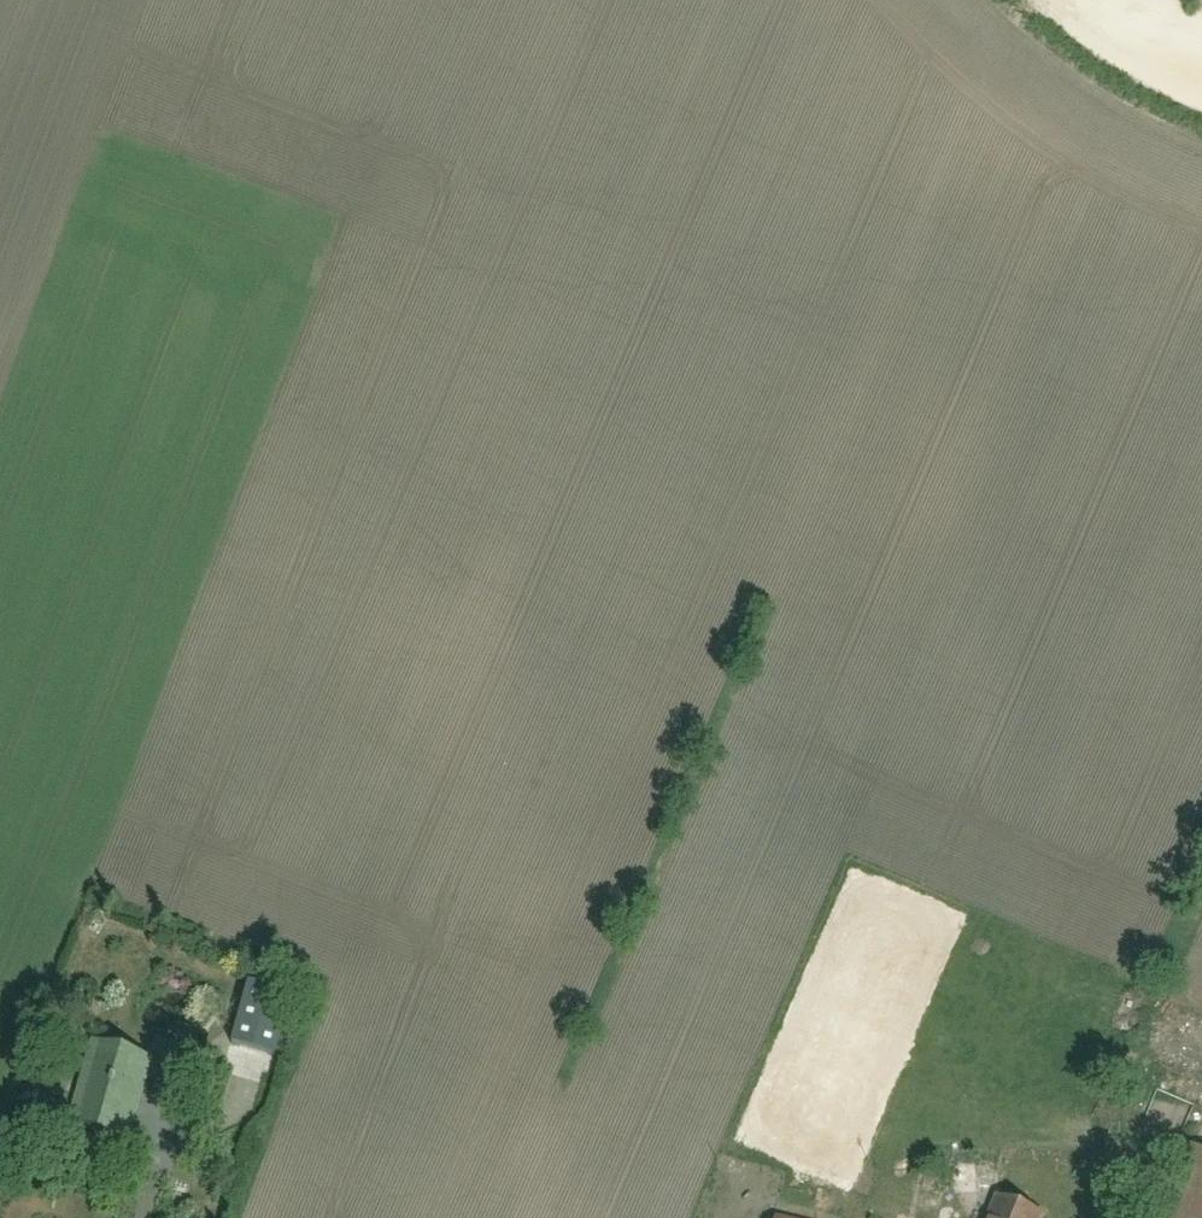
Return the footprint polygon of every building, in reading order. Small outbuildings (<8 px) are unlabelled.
[(100,1043),(70,1132),(128,1151),(157,1062),(100,1043)] [(166,1051),(155,1082),(186,1093),(197,1062),(166,1051)] [(1000,1168),(978,1168),(979,1194),(1000,1194),(1000,1168)] [(990,1217),(1038,1217),(997,1201),(990,1217)]
